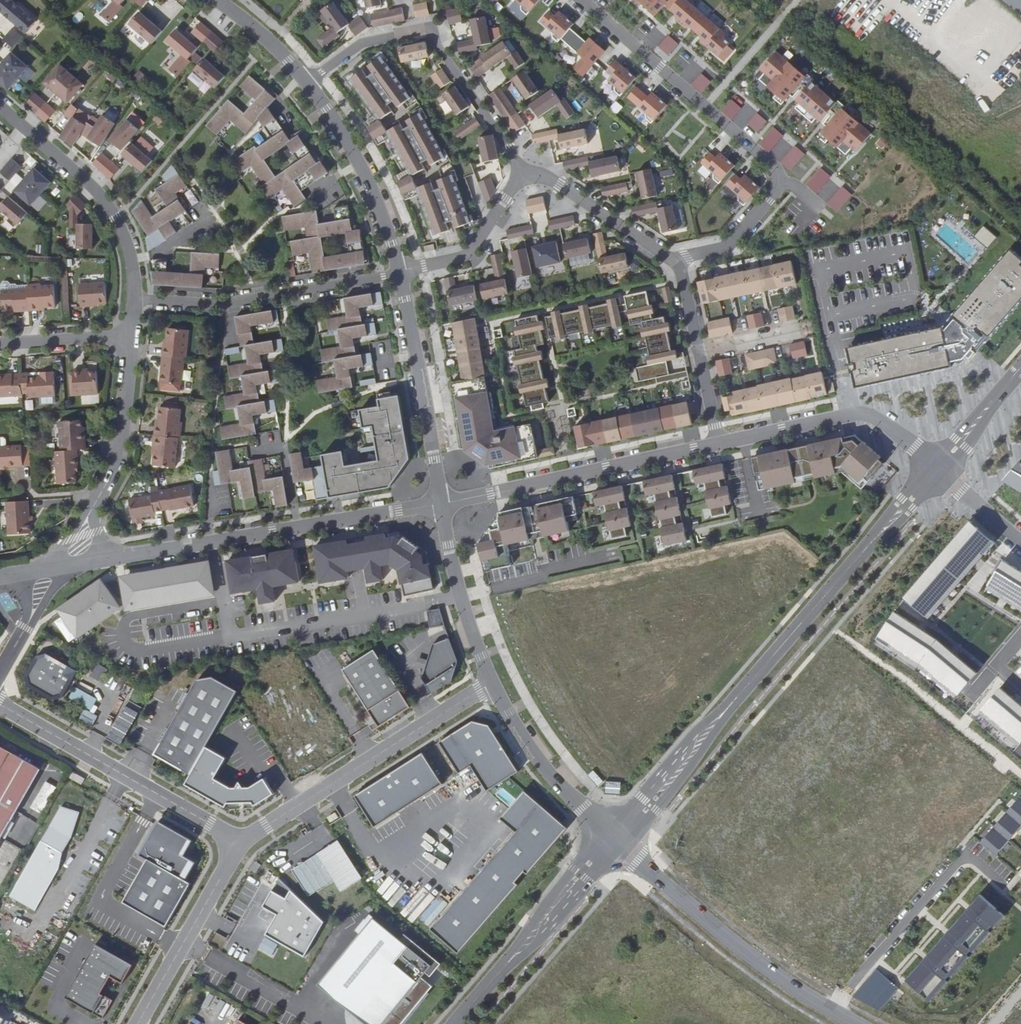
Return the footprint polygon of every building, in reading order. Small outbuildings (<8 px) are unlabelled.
[(3,14),(14,1),(12,0),(0,0),(0,12),(3,14)] [(101,15),(110,22),(123,6),(120,4),(124,0),(113,0),(101,15)] [(367,8),(381,5),(380,0),(365,0),(367,8)] [(521,4),(522,10),(527,15),(540,0),(516,0),(521,4)] [(655,16),(665,5),(668,1),(666,0),(637,0),(655,16)] [(668,1),(665,5),(676,15),(676,20),(685,28),(691,27),(701,36),(701,42),(724,62),(733,51),(728,46),(730,43),(725,39),(725,33),(687,0),(669,0),(668,1)] [(14,1),(3,14),(25,34),(36,21),(14,1)] [(333,2),(320,11),(332,28),(318,38),(324,46),(339,36),(337,33),(347,26),(355,36),(367,28),(359,16),(349,24),(333,2)] [(426,2),(413,5),(416,18),(429,15),(426,2)] [(402,8),(388,11),(391,23),(404,21),(402,8)] [(460,8),(446,11),(449,25),(463,22),(460,8)] [(384,11),(371,14),(374,27),(386,24),(384,11)] [(550,11),(541,21),(552,31),(553,37),(558,42),(561,38),(570,28),(574,24),(559,11),(555,16),(550,11)] [(152,44),(163,31),(162,31),(140,12),(129,24),(152,44)] [(475,40),(458,43),(460,53),(477,49),(477,47),(491,44),(485,17),(471,20),(475,40)] [(191,32),(203,42),(212,32),(200,22),(191,32)] [(3,39),(13,48),(23,36),(13,28),(3,39)] [(561,38),(577,52),(586,42),(570,28),(561,38)] [(169,70),(177,77),(191,61),(188,59),(198,48),(176,29),(166,41),(182,55),(169,70)] [(224,42),(212,32),(203,42),(215,52),(224,42)] [(658,48),(669,56),(678,43),(667,35),(658,48)] [(586,42),(577,52),(583,57),(574,68),(583,76),(605,51),(590,37),(586,42)] [(426,42),(399,48),(402,63),(429,57),(426,42)] [(504,42),(481,57),(481,58),(489,69),(507,57),(515,69),(524,63),(516,51),(512,54),(504,42)] [(764,73),(759,80),(784,101),(790,95),(799,103),(795,108),(812,123),(816,118),(825,126),(820,133),(845,155),(851,149),(855,152),(871,134),(842,108),(844,106),(838,101),(836,103),(811,82),(813,80),(807,74),(805,76),(776,51),(760,70),(764,73)] [(1,64),(18,79),(28,67),(11,52),(1,64)] [(215,88),(225,76),(205,58),(195,70),(215,88)] [(481,58),(469,66),(476,77),(489,69),(481,58)] [(392,103),(397,110),(411,99),(380,59),(366,69),(371,76),(367,79),(362,72),(350,82),(375,115),(364,123),(368,128),(378,146),(390,139),(386,132),(383,126),(395,117),(388,106),(392,103)] [(616,60),(607,71),(613,75),(609,80),(615,85),(615,91),(621,96),(636,78),(616,60)] [(1,64),(0,65),(0,83),(8,90),(18,79),(1,64)] [(44,83),(55,93),(72,74),(60,64),(44,83)] [(441,69),(430,76),(439,89),(451,82),(441,69)] [(525,71),(512,79),(527,100),(539,91),(525,71)] [(700,94),(711,82),(701,73),(690,84),(700,94)] [(72,74),(55,93),(67,103),(83,85),(72,74)] [(228,100),(206,126),(217,134),(230,118),(247,132),(260,117),(270,105),(276,98),(249,75),(240,86),(256,101),(245,114),(228,100)] [(479,98),(487,92),(479,82),(472,88),(479,98)] [(455,86),(443,95),(457,115),(469,107),(455,86)] [(500,88),(489,95),(497,107),(508,99),(500,88)] [(553,89),(530,105),(539,117),(556,105),(567,119),(575,114),(565,99),(561,101),(553,89)] [(643,92),(634,102),(646,112),(646,118),(652,123),(668,105),(653,92),(649,97),(643,92)] [(35,94),(25,105),(37,115),(47,104),(35,94)] [(784,101),(776,95),(773,98),(781,105),(784,101)] [(731,99),(720,110),(730,120),(741,108),(731,99)] [(616,114),(622,106),(615,100),(608,108),(616,114)] [(47,104),(37,115),(45,122),(55,111),(47,104)] [(63,115),(70,121),(73,117),(79,110),(72,104),(63,115)] [(260,117),(262,121),(274,113),(270,105),(260,117)] [(756,112),(746,123),(757,133),(767,121),(756,112)] [(156,113),(152,119),(159,124),(164,118),(156,113)] [(274,113),(262,121),(270,135),(255,144),(254,141),(229,156),(237,168),(250,161),(262,180),(258,183),(266,195),(281,186),(293,204),(304,197),(299,188),(293,179),(317,164),(300,137),(288,144),(295,156),(272,171),(261,154),(285,139),(289,137),(274,113)] [(429,166),(444,158),(420,114),(405,122),(409,129),(404,131),(401,124),(386,132),(390,139),(407,171),(395,178),(402,193),(405,201),(420,195),(416,188),(412,182),(427,174),(421,164),(426,162),(429,166)] [(86,125),(73,117),(70,121),(61,136),(73,146),(79,136),(86,125)] [(94,127),(86,140),(99,148),(114,125),(101,117),(94,127)] [(475,118),(454,132),(459,140),(480,125),(475,118)] [(110,140),(121,150),(138,131),(127,121),(110,140)] [(87,122),(86,125),(79,136),(86,140),(94,127),(87,122)] [(772,126),(763,137),(773,146),(783,135),(772,126)] [(557,129),(532,135),(534,144),(549,141),(552,155),(589,147),(585,129),(558,135),(557,129)] [(289,137),(285,139),(288,144),(300,137),(297,131),(289,137)] [(875,143),(882,149),(889,139),(883,134),(875,143)] [(493,135),(478,138),(484,162),(498,159),(493,135)] [(142,172),(152,161),(132,143),(121,154),(142,172)] [(789,169),(805,153),(796,143),(779,160),(789,169)] [(104,175),(114,164),(111,161),(102,153),(93,163),(98,168),(104,175)] [(710,153),(701,163),(713,173),(714,179),(719,184),(735,166),(720,153),(716,158),(710,153)] [(588,156),(563,162),(565,171),(590,165),(589,162),(588,156)] [(617,156),(589,162),(590,165),(592,177),(620,171),(617,156)] [(12,158),(7,165),(17,173),(22,167),(12,158)] [(321,162),(317,164),(293,179),(299,188),(327,171),(321,162)] [(120,169),(114,164),(104,175),(106,176),(110,180),(120,169)] [(7,165),(0,172),(10,180),(17,173),(7,165)] [(141,200),(132,211),(149,236),(150,237),(183,214),(187,211),(175,194),(186,186),(172,165),(162,176),(166,181),(155,189),(168,206),(153,216),(141,200)] [(805,185),(816,193),(831,176),(820,167),(805,185)] [(34,168),(24,180),(41,194),(51,183),(34,168)] [(650,169),(636,172),(642,199),(656,196),(650,169)] [(735,174),(726,185),(738,195),(739,201),(744,206),(760,187),(745,175),(741,179),(735,174)] [(469,223),(452,175),(437,181),(439,188),(435,190),(432,183),(416,188),(420,195),(435,235),(449,230),(446,223),(451,221),(454,228),(469,223)] [(24,180),(14,191),(31,206),(41,194),(24,180)] [(490,180),(478,185),(486,206),(495,192),(490,180)] [(631,182),(601,188),(603,197),(633,190),(631,182)] [(836,211),(852,195),(842,185),(827,202),(836,211)] [(76,195),(66,205),(70,208),(77,216),(87,207),(76,195)] [(0,207),(0,209),(17,225),(27,213),(9,197),(0,207)] [(543,197),(526,200),(529,214),(546,210),(543,197)] [(657,209),(656,202),(631,208),(633,217),(658,211),(657,209)] [(672,205),(657,209),(658,211),(663,233),(677,230),(672,205)] [(315,211),(281,217),(283,230),(305,227),(307,238),(290,241),(292,255),(310,252),(313,273),(363,264),(359,238),(345,240),(348,253),(323,258),(319,238),(344,234),(352,232),(347,206),(333,208),(335,222),(318,224),(315,211)] [(150,237),(149,236),(144,239),(151,251),(190,224),(183,214),(150,237)] [(573,216),(548,221),(550,230),(575,225),(573,216)] [(92,223),(77,223),(77,228),(77,248),(92,248),(92,223)] [(532,225),(506,230),(508,239),(534,234),(532,225)] [(987,225),(978,236),(991,248),(1001,237),(987,225)] [(352,232),(344,234),(345,240),(359,238),(358,231),(352,232)] [(602,232),(593,234),(602,274),(629,268),(625,253),(607,257),(602,232)] [(588,239),(563,244),(566,258),(591,253),(588,239)] [(556,242),(533,247),(537,267),(561,262),(556,242)] [(526,248),(512,251),(518,278),(532,275),(526,248)] [(1020,305),(1020,254),(1015,249),(957,316),(960,319),(944,327),(943,324),(884,339),(886,349),(850,358),(856,388),(952,367),(951,362),(966,359),(978,347),(982,350),(1020,305)] [(168,261),(149,260),(153,285),(203,288),(204,267),(219,268),(220,254),(192,252),(191,274),(167,272),(168,261)] [(496,281),(481,285),(484,299),(508,294),(499,254),(491,256),(496,281)] [(702,285),(699,285),(703,302),(749,292),(749,293),(797,283),(792,261),(744,271),(701,280),(702,285)] [(552,265),(536,268),(537,275),(554,272),(552,265)] [(453,277),(445,279),(450,306),(477,300),(474,285),(456,289),(453,277)] [(93,303),(106,303),(104,282),(78,284),(79,307),(88,306),(88,304),(93,303)] [(26,289),(27,311),(36,310),(36,307),(42,307),(54,306),(52,286),(39,286),(39,284),(26,284),(26,289)] [(668,284),(662,286),(665,300),(671,299),(668,284)] [(27,311),(26,289),(0,290),(0,309),(0,310),(12,309),(19,309),(19,311),(27,311)] [(646,289),(624,294),(630,323),(642,320),(652,318),(646,289)] [(337,376),(317,380),(319,393),(353,387),(350,368),(373,364),(371,353),(357,355),(354,338),(377,334),(375,322),(363,324),(360,307),(383,303),(380,291),(344,297),(347,315),(327,319),(329,331),(338,329),(341,346),(321,349),(323,361),(335,359),(337,376)] [(612,300),(543,315),(548,336),(620,321),(616,303),(613,304),(612,300)] [(794,306),(780,309),(783,322),(797,319),(794,306)] [(277,310),(248,315),(250,326),(251,326),(279,321),(277,310)] [(538,313),(516,318),(522,346),(515,348),(527,405),(531,404),(532,410),(544,407),(543,402),(549,400),(537,343),(544,341),(538,313)] [(761,313),(747,316),(750,329),(764,326),(761,313)] [(236,316),(240,346),(254,343),(251,326),(250,326),(248,315),(236,316)] [(652,318),(642,320),(651,363),(673,358),(664,315),(652,318)] [(729,317),(707,322),(711,338),(733,333),(729,317)] [(475,318),(453,323),(463,380),(479,378),(485,377),(475,318)] [(184,356),(186,357),(189,328),(169,327),(167,340),(167,347),(164,346),(163,355),(184,356)] [(240,423),(218,427),(220,439),(254,434),(251,414),(275,411),(273,399),(261,401),(258,384),(281,380),(280,369),(265,371),(263,354),(284,351),(282,339),(254,343),(240,346),(225,348),(225,354),(240,352),(239,347),(246,345),(248,363),(227,366),(229,378),(241,376),(244,393),(223,396),(225,408),(237,407),(240,423)] [(884,339),(847,348),(850,358),(886,349),(884,339)] [(789,343),(793,358),(807,355),(803,340),(789,343)] [(775,348),(746,354),(749,370),(778,363),(775,348)] [(182,384),(184,356),(163,355),(160,382),(182,384)] [(730,358),(716,361),(719,376),(733,373),(730,358)] [(70,371),(71,393),(99,391),(97,369),(82,370),(82,367),(73,368),(73,371),(70,371)] [(28,371),(20,371),(22,392),(29,391),(30,395),(56,393),(55,369),(42,370),(42,374),(39,374),(28,375),(28,371)] [(20,371),(12,372),(12,373),(5,374),(5,372),(0,373),(0,394),(22,393),(22,392),(20,371)] [(687,371),(656,378),(657,384),(688,377),(687,371)] [(759,387),(728,394),(728,397),(724,398),(727,411),(731,410),(732,415),(757,410),(757,409),(763,407),(763,408),(771,407),(770,405),(779,403),(780,405),(787,403),(786,401),(795,399),(796,400),(802,399),(802,400),(811,398),(811,395),(817,394),(818,396),(827,394),(822,373),(806,376),(807,377),(791,380),(791,379),(758,386),(759,387)] [(359,380),(360,386),(376,384),(375,378),(359,380)] [(463,380),(451,382),(455,409),(459,408),(464,436),(460,437),(462,449),(466,448),(466,451),(473,450),(473,453),(482,459),(485,458),(487,465),(490,465),(491,468),(499,466),(499,462),(511,460),(512,463),(529,460),(529,456),(537,454),(531,427),(523,429),(522,426),(515,427),(514,425),(493,429),(492,419),(496,419),(491,392),(488,392),(487,386),(481,387),(479,378),(463,380)] [(300,447),(289,449),(294,482),(313,479),(317,500),(390,488),(410,459),(407,438),(403,438),(400,422),(404,421),(399,395),(379,399),(380,406),(360,409),(363,428),(373,426),(378,456),(344,461),(342,446),(321,450),(323,461),(303,464),(300,447)] [(601,420),(572,427),(577,448),(606,442),(606,443),(620,440),(620,439),(634,436),(635,437),(664,430),(663,430),(678,427),(692,424),(690,414),(696,413),(694,401),(688,403),(687,401),(659,408),(630,415),(630,414),(616,417),(616,418),(601,421),(601,420)] [(157,426),(156,436),(180,438),(186,438),(187,422),(184,422),(186,409),(161,407),(160,419),(159,426),(157,426)] [(59,419),(61,449),(78,448),(86,448),(85,426),(81,426),(81,418),(59,419)] [(23,462),(22,442),(5,443),(5,436),(2,434),(0,434),(0,463),(8,463),(23,462)] [(855,434),(752,457),(759,490),(843,472),(862,489),(884,463),(880,459),(882,457),(855,434)] [(180,438),(156,436),(155,444),(157,444),(155,465),(177,467),(180,438)] [(538,448),(539,457),(554,455),(553,447),(538,448)] [(61,449),(56,450),(58,481),(76,480),(76,470),(75,463),(79,463),(78,448),(61,449)] [(230,449),(215,451),(218,470),(212,471),(215,485),(241,481),(244,498),(256,496),(255,493),(274,490),(277,507),(288,505),(283,476),(266,479),(263,458),(249,460),(250,467),(233,469),(230,449)] [(1006,481),(1020,491),(1020,463),(1006,481)] [(721,487),(719,479),(725,478),(722,464),(693,470),(696,484),(704,483),(706,490),(705,491),(708,508),(710,508),(712,517),(726,514),(724,505),(731,504),(727,486),(721,487)] [(672,475),(643,481),(646,495),(654,494),(656,501),(655,502),(659,520),(660,519),(662,527),(660,528),(662,536),(660,536),(661,544),(663,544),(664,545),(686,541),(683,523),(676,524),(674,516),(681,515),(677,497),(670,498),(669,490),(675,489),(672,475)] [(622,485),(593,492),(596,506),(604,504),(606,512),(605,512),(609,530),(610,530),(612,539),(627,536),(625,527),(631,526),(627,508),(621,509),(619,501),(625,500),(622,485)] [(161,492),(164,511),(172,510),(173,512),(197,507),(193,486),(161,492)] [(154,496),(132,500),(135,519),(158,515),(154,496)] [(481,560),(484,572),(512,566),(507,544),(569,531),(566,517),(577,514),(573,496),(499,512),(478,542),(481,560)] [(31,531),(29,499),(22,500),(6,501),(9,533),(28,532),(31,531)] [(971,521),(905,597),(930,617),(936,611),(939,614),(964,586),(1020,620),(1020,570),(993,554),(1000,546),(971,521)] [(398,532),(315,546),(321,583),(348,578),(347,571),(361,568),(364,583),(378,581),(375,566),(385,563),(395,569),(403,596),(434,586),(429,566),(426,549),(398,532)] [(293,550),(228,561),(233,593),(259,589),(261,603),(275,601),(273,586),(299,582),(293,550)] [(212,601),(207,562),(110,580),(115,617),(212,601)] [(90,587),(52,622),(73,643),(109,612),(90,587)] [(445,625),(440,608),(427,611),(430,628),(445,625)] [(895,610),(876,642),(917,666),(956,702),(979,673),(940,638),(895,610)] [(449,638),(432,645),(427,662),(421,661),(420,667),(425,668),(423,676),(422,677),(432,694),(453,680),(459,662),(449,638)] [(374,650),(343,670),(375,721),(369,725),(373,731),(411,707),(374,650)] [(36,655),(25,675),(27,685),(52,699),(62,696),(77,670),(46,652),(36,655)] [(96,663),(90,676),(100,681),(106,667),(96,663)] [(198,679),(162,743),(164,744),(158,755),(191,774),(207,746),(239,691),(213,676),(198,679)] [(1020,740),(1020,738),(1020,701),(998,682),(978,706),(1020,740)] [(86,707),(91,695),(74,687),(68,699),(86,707)] [(128,700),(108,737),(121,744),(140,706),(128,700)] [(79,719),(92,725),(97,715),(83,709),(79,719)] [(489,724),(473,721),(439,742),(459,774),(471,766),(487,791),(519,771),(489,724)] [(164,744),(162,743),(155,754),(158,755),(164,744)] [(191,774),(185,784),(225,806),(226,803),(251,803),(254,807),(276,793),(267,779),(253,787),(245,788),(243,783),(240,788),(232,788),(215,778),(227,758),(207,746),(191,774)] [(5,764),(11,754),(0,748),(0,761),(5,764)] [(423,752),(355,796),(375,827),(443,784),(423,752)] [(0,761),(0,828),(34,767),(11,754),(5,764),(0,761)] [(72,771),(69,777),(80,784),(83,778),(72,771)] [(42,813),(54,785),(42,781),(31,809),(42,813)] [(568,828),(525,790),(500,818),(515,832),(431,929),(459,954),(519,885),(516,882),(525,872),(528,874),(568,828)] [(61,798),(11,895),(35,908),(85,810),(61,798)] [(1020,825),(1020,802),(983,844),(995,855),(1020,825)] [(335,813),(327,818),(330,823),(338,817),(335,813)] [(182,854),(191,839),(159,821),(152,833),(160,838),(154,849),(149,846),(143,857),(147,860),(123,902),(167,927),(192,883),(185,879),(195,862),(182,854)] [(160,838),(152,833),(139,855),(143,857),(149,846),(154,849),(160,838)] [(339,840),(305,862),(307,866),(302,870),(299,866),(292,870),(309,896),(334,880),(342,891),(363,878),(339,840)] [(256,861),(251,870),(256,872),(260,864),(256,861)] [(279,877),(272,890),(286,898),(291,889),(279,877)] [(286,898),(272,890),(262,906),(277,914),(265,934),(304,956),(324,921),(291,889),(286,898)] [(931,1001),(1003,914),(978,894),(906,981),(931,1001)] [(365,920),(369,923),(359,935),(319,985),(367,1023),(368,1023),(404,1023),(429,993),(427,991),(432,985),(423,977),(433,965),(370,914),(365,920)] [(369,923),(365,920),(364,919),(355,931),(359,935),(369,923)] [(101,946),(70,1000),(108,1021),(118,1003),(107,996),(116,980),(128,986),(139,967),(101,946)] [(898,988),(876,967),(852,995),(881,1008),(898,988)]
